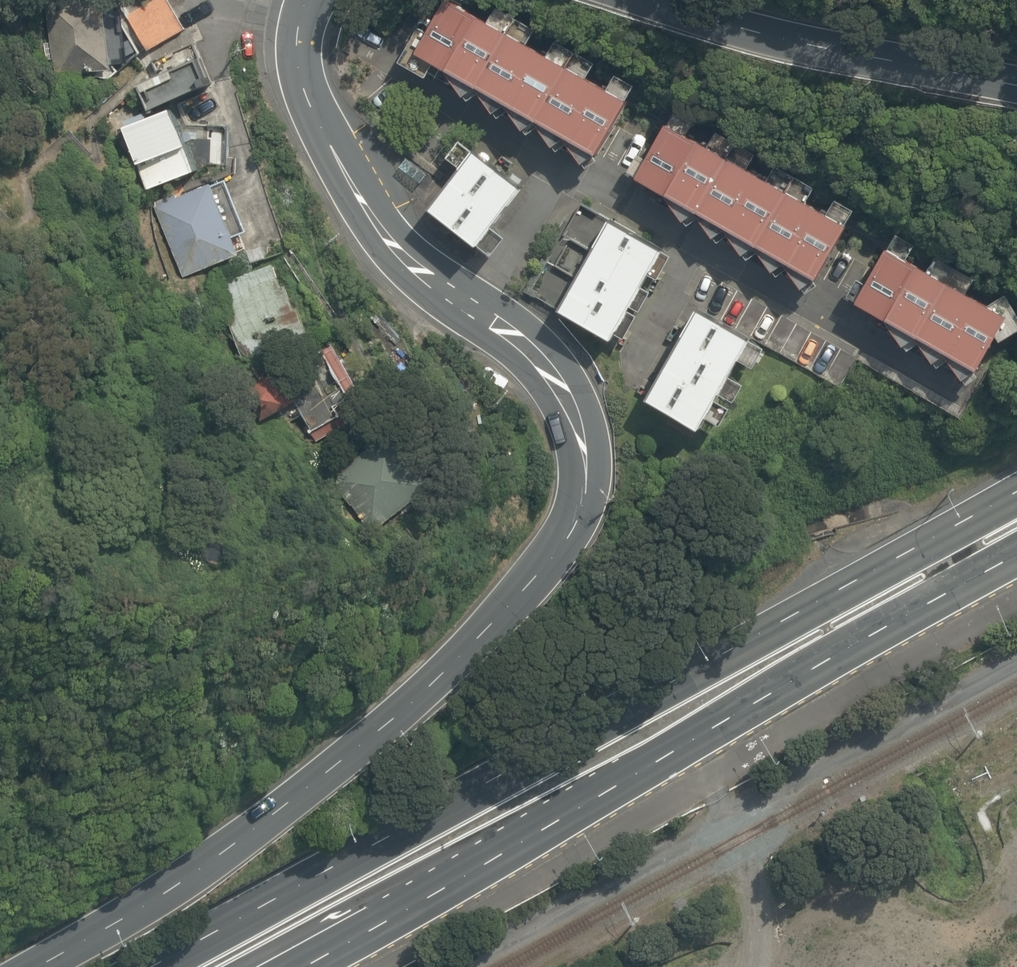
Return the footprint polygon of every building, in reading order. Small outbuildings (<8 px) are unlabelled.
[(186,29),(169,0),(154,0),(128,15),(149,50),(186,29)] [(122,4),(49,5),(50,75),(122,74),(122,4)] [(644,101),(461,6),(446,35),(428,26),(405,70),(441,88),(442,86),(607,172),(644,101)] [(207,65),(199,46),(153,64),(161,83),(207,65)] [(227,100),(221,71),(151,87),(157,116),(227,100)] [(194,116),(136,130),(152,171),(145,173),(152,194),(212,175),(205,163),(227,166),(228,129),(196,127),(194,116)] [(651,157),(637,183),(682,208),(677,217),(830,304),(870,234),(684,129),(664,165),(651,157)] [(526,193),(456,142),(442,161),(462,175),(432,215),(482,252),(526,193)] [(230,188),(155,210),(177,284),(252,262),(230,188)] [(666,262),(612,230),(558,320),(612,352),(666,262)] [(856,303),(908,330),(900,345),(972,383),(1016,335),(1016,315),(899,252),(881,286),(869,279),(856,303)] [(311,348),(329,341),(301,255),(216,283),(241,357),(306,335),(311,348)] [(698,311),(649,404),(709,436),(759,344),(698,311)] [(242,383),(259,425),(292,411),(296,423),(308,418),(318,442),(357,426),(351,411),(369,403),(366,394),(373,392),(351,339),(242,383)] [(403,431),(338,483),(388,544),(452,492),(403,431)]
